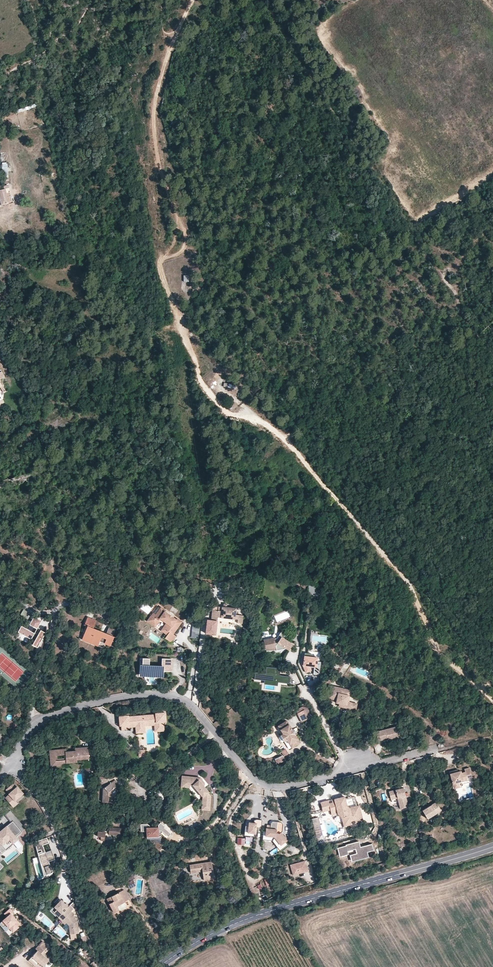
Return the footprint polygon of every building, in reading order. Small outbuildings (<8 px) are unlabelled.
[(9,188),(4,189),(0,190),(0,200),(1,205),(9,203),(9,202),(12,201),(9,188)] [(149,614),(152,609),(143,605),(141,610),(149,614)] [(235,614),(236,608),(227,607),(223,607),(222,607),(221,611),(219,610),(213,610),(211,620),(217,621),(218,617),(238,619),(237,623),(242,623),(243,615),(235,614)] [(175,621),(163,613),(165,611),(160,608),(156,615),(154,617),(151,615),(147,621),(154,626),(160,618),(161,619),(166,623),(167,624),(164,628),(169,632),(167,635),(165,637),(171,642),(175,636),(173,634),(181,623),(177,620),(175,621)] [(32,615),(23,609),(19,616),(29,622),(32,615)] [(177,620),(165,611),(163,613),(175,621),(177,620)] [(37,629),(43,617),(34,617),(29,625),(37,629)] [(106,633),(93,628),(97,620),(88,617),(84,624),(87,626),(84,635),(90,637),(88,642),(98,646),(100,641),(111,645),(114,636),(113,636),(106,633)] [(216,635),(217,621),(211,620),(207,620),(206,633),(216,635)] [(167,635),(169,632),(164,628),(167,624),(166,623),(160,631),(167,635)] [(34,633),(21,626),(18,632),(31,639),(33,635),(36,637),(32,645),(37,647),(45,632),(41,630),(38,634),(38,635),(34,633)] [(200,639),(200,627),(192,626),(192,638),(200,639)] [(113,636),(116,629),(109,627),(106,633),(113,636)] [(292,644),(284,639),(286,636),(281,632),(276,639),(274,639),(274,638),(264,640),(266,648),(276,648),(283,646),(285,648),(289,650),(292,644)] [(317,661),(318,657),(311,657),(312,654),(311,653),(305,653),(303,665),(302,665),(306,673),(311,670),(309,666),(314,666),(313,674),(319,675),(321,662),(317,661)] [(171,670),(171,659),(163,659),(163,666),(149,666),(150,658),(143,658),(142,672),(162,673),(163,670),(171,670)] [(279,675),(280,668),(266,667),(265,673),(255,672),(254,679),(264,680),(278,682),(289,683),(290,676),(279,675)] [(349,702),(351,690),(330,685),(327,698),(336,700),(339,701),(339,703),(338,706),(351,709),(352,702),(349,702)] [(312,717),(308,708),(303,706),(296,710),(297,713),(304,710),(309,719),(312,717)] [(309,719),(304,710),(297,713),(302,722),(309,719)] [(165,721),(165,712),(155,713),(155,714),(128,716),(128,715),(119,716),(120,725),(121,725),(121,729),(129,728),(129,727),(129,724),(135,724),(135,727),(136,733),(143,732),(142,723),(156,722),(157,731),(164,730),(163,721),(165,721)] [(300,743),(286,721),(281,724),(283,728),(280,729),(283,734),(281,735),(284,741),(287,740),(289,744),(292,742),(294,746),(300,743)] [(157,731),(156,722),(142,723),(143,732),(145,732),(145,726),(154,725),(154,731),(157,731)] [(398,737),(396,726),(375,732),(378,741),(383,740),(387,739),(387,740),(398,737)] [(316,734),(316,733),(313,730),(308,736),(311,740),(316,734)] [(89,758),(88,746),(75,748),(75,750),(66,751),(66,748),(49,750),(51,766),(62,765),(62,764),(67,763),(67,762),(77,761),(76,759),(89,758)] [(285,761),(283,756),(275,759),(277,764),(285,761)] [(472,777),(469,767),(464,769),(465,772),(461,773),(461,771),(458,771),(456,772),(455,770),(449,772),(453,787),(459,785),(458,782),(458,780),(463,779),(463,781),(467,780),(467,778),(472,777)] [(204,786),(199,779),(198,780),(195,777),(182,775),(181,783),(190,784),(192,785),(203,797),(202,810),(210,810),(211,796),(208,792),(209,792),(204,786)] [(204,782),(200,777),(195,777),(198,780),(199,779),(204,786),(204,784),(204,782)] [(115,787),(119,785),(115,780),(103,788),(102,802),(108,802),(108,797),(109,796),(108,796),(108,793),(111,790),(115,787)] [(23,793),(17,787),(14,782),(6,790),(9,794),(5,797),(13,807),(17,803),(15,800),(23,793)] [(408,805),(403,786),(388,790),(390,798),(397,797),(400,807),(408,805)] [(165,798),(158,789),(154,792),(161,801),(165,798)] [(363,820),(359,804),(349,807),(346,803),(344,795),(339,796),(333,798),(331,799),(331,802),(328,802),(328,799),(320,801),(322,811),(330,809),(331,814),(337,812),(341,817),(343,825),(351,823),(350,820),(354,819),(355,822),(363,820)] [(441,808),(435,800),(421,808),(427,817),(441,808)] [(25,828),(10,810),(5,814),(11,822),(13,821),(21,831),(25,828)] [(323,836),(318,817),(311,819),(318,844),(328,841),(323,836)] [(259,826),(261,824),(261,818),(256,818),(254,819),(253,821),(248,821),(248,824),(247,831),(254,832),(255,832),(255,828),(256,825),(257,826),(259,826)] [(282,826),(282,823),(281,821),(272,820),(270,822),(270,827),(265,826),(265,830),(265,835),(274,836),(276,832),(277,826),(282,826)] [(15,836),(21,831),(13,821),(11,822),(0,832),(0,851),(1,853),(6,849),(5,848),(12,843),(12,844),(17,839),(15,836)] [(247,831),(248,824),(245,824),(244,834),(254,835),(254,832),(247,831)] [(287,839),(281,831),(282,830),(282,826),(277,826),(276,832),(274,836),(280,843),(285,840),(287,839)] [(121,835),(121,828),(109,827),(109,834),(121,835)] [(158,830),(158,827),(147,828),(147,836),(161,836),(161,833),(162,831),(161,830),(158,830)] [(272,839),(274,836),(265,835),(265,830),(263,830),(262,838),(272,839)] [(104,841),(105,832),(98,831),(97,836),(101,837),(100,840),(104,841)] [(280,843),(274,836),(272,839),(280,849),(287,844),(285,840),(280,843)] [(45,852),(43,845),(49,843),(47,837),(35,842),(44,876),(53,872),(49,861),(55,859),(51,850),(45,852)] [(361,841),(338,848),(341,859),(350,856),(349,852),(357,850),(358,855),(353,856),(354,861),(369,857),(367,851),(374,849),(373,846),(363,849),(361,841)] [(214,879),(211,861),(189,865),(190,873),(202,871),(204,880),(214,879)] [(308,871),(305,861),(290,865),(293,875),(308,871)] [(102,871),(94,875),(98,883),(106,879),(102,871)] [(135,879),(134,876),(135,876),(134,873),(124,878),(126,883),(133,879),(133,880),(135,879)] [(133,880),(133,879),(126,883),(129,889),(136,885),(133,880)] [(124,902),(129,900),(124,890),(107,899),(114,913),(119,910),(121,911),(126,908),(126,906),(124,902)] [(262,901),(261,896),(259,897),(259,895),(254,896),(256,903),(262,901)] [(73,909),(70,905),(68,906),(61,899),(54,907),(57,909),(61,914),(58,917),(62,921),(71,911),(73,909)] [(79,933),(78,921),(74,918),(73,916),(73,915),(74,914),(71,911),(62,921),(61,921),(65,924),(66,922),(69,925),(70,934),(79,933)] [(11,914),(0,923),(0,926),(9,937),(14,932),(12,930),(20,924),(11,914)] [(50,947),(43,941),(35,949),(37,950),(32,956),(39,963),(35,966),(36,966),(42,966),(49,960),(43,955),(50,947)] [(39,963),(32,956),(28,960),(35,966),(39,963)]
